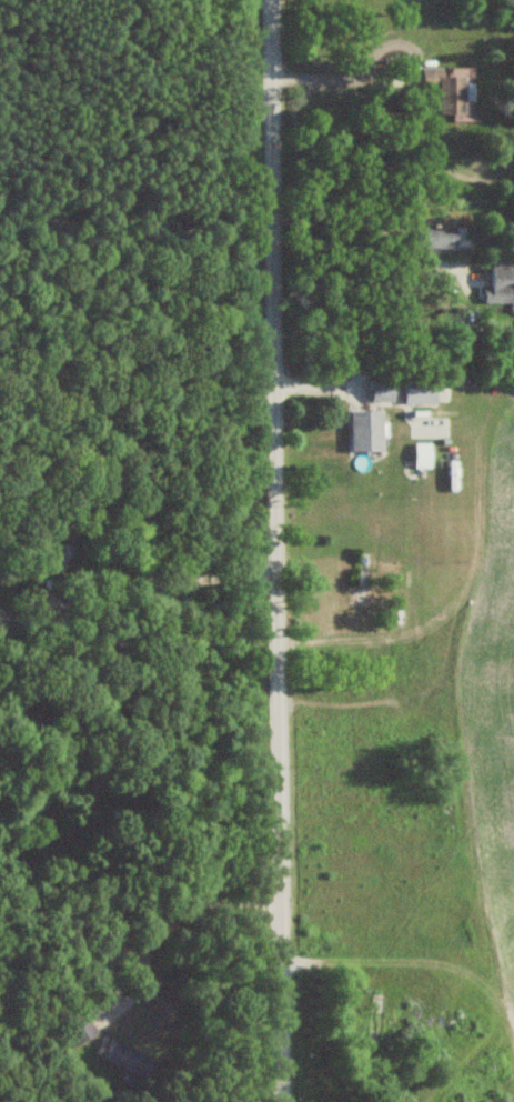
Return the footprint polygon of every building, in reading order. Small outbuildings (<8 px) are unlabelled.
[(472,68),(422,69),(423,90),(439,90),(439,118),(472,118),(472,68)] [(456,250),(456,227),(426,227),(426,250),(456,250)] [(513,294),(513,267),(492,267),(492,294),(513,294)] [(372,381),(372,403),(394,403),(394,380),(372,381)] [(437,381),(405,381),(405,404),(437,404),(437,381)] [(351,410),(382,409),(383,449),(352,450),(351,410)] [(370,607),(370,554),(360,554),(360,607),(370,607)] [(153,1064),(111,1035),(98,1053),(141,1082),(153,1064)]
